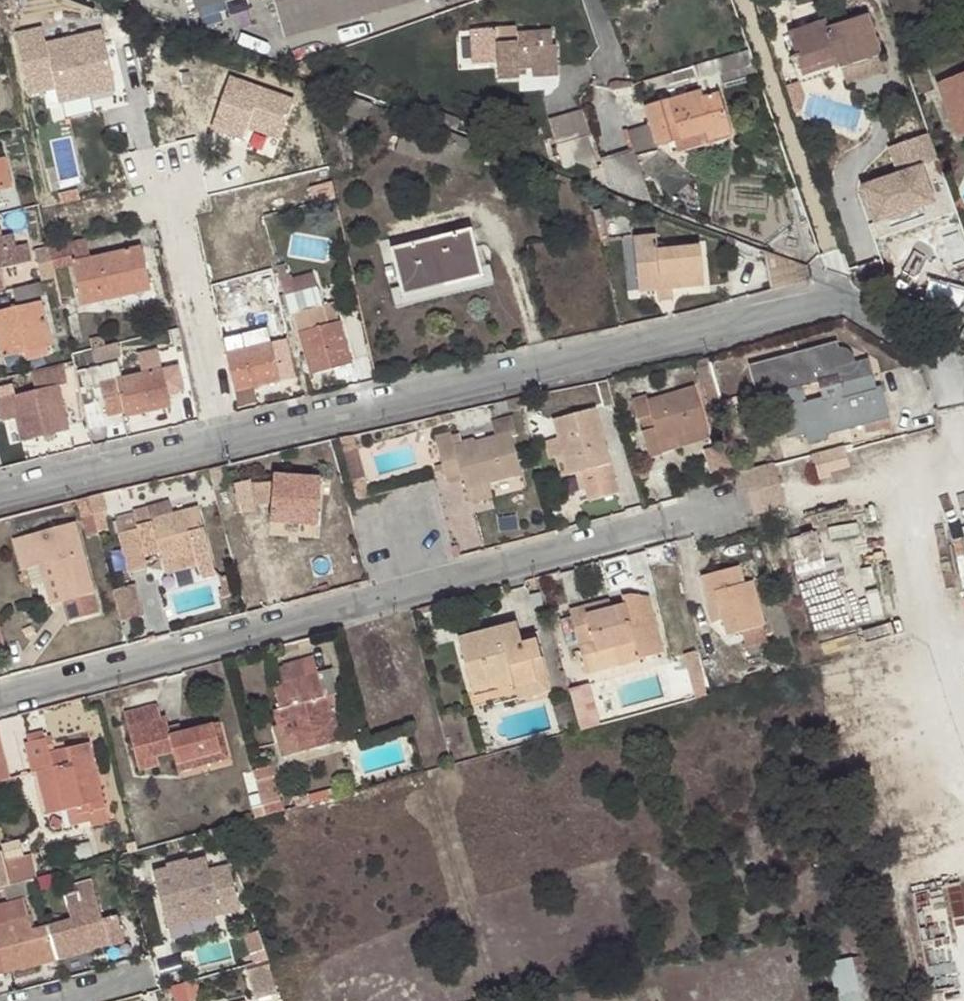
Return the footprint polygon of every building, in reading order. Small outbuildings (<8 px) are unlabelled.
[(207,23),(233,15),(229,2),(234,0),(200,0),(207,23)] [(282,39),(419,0),(272,0),(282,39)] [(826,20),(788,33),(803,81),(880,55),(866,14),(828,27),(826,20)] [(112,26),(53,39),(50,24),(22,30),(36,93),(63,87),(66,100),(125,88),(112,26)] [(518,68),(533,67),(556,66),(555,43),(552,43),(551,30),(516,32),(515,27),(496,28),(499,78),(518,77),(518,68)] [(757,69),(750,49),(692,66),(700,90),(644,106),(651,131),(656,146),(676,139),(704,131),(706,140),(731,132),(720,93),(719,93),(716,82),(757,69)] [(556,66),(533,67),(533,76),(557,74),(556,66)] [(963,133),(963,72),(936,84),(956,136),(963,133)] [(286,141),(302,96),(236,73),(216,130),(252,142),(256,131),(286,141)] [(371,103),(333,89),(326,107),(364,120),(371,103)] [(549,121),(556,146),(587,136),(591,135),(583,111),(549,121)] [(461,118),(441,112),(437,123),(457,131),(461,118)] [(634,151),(635,156),(657,149),(656,146),(651,131),(629,137),(634,151)] [(706,140),(704,131),(676,139),(679,148),(706,140)] [(933,133),(892,146),(900,174),(866,185),(879,227),(955,204),(933,133)] [(394,152),(398,137),(387,134),(384,149),(394,152)] [(587,136),(556,146),(562,168),(576,164),(578,172),(596,166),(587,136)] [(609,187),(650,202),(635,156),(634,151),(600,163),(609,187)] [(11,187),(4,157),(0,158),(0,189),(11,187)] [(388,249),(398,286),(401,297),(482,276),(479,266),(470,229),(388,249)] [(294,231),(290,253),(328,260),(332,238),(294,231)] [(29,262),(25,244),(14,247),(11,234),(0,237),(0,269),(29,262)] [(637,293),(656,290),(672,289),(704,286),(700,245),(658,250),(655,234),(631,237),(637,293)] [(736,239),(727,236),(721,252),(730,256),(736,239)] [(85,239),(47,247),(53,270),(71,266),(80,306),(123,297),(121,291),(148,284),(140,246),(90,258),(85,239)] [(401,297),(398,286),(389,288),(391,298),(393,305),(395,306),(398,306),(404,305),(490,284),(492,283),(493,281),(488,263),(479,266),(482,276),(401,297)] [(39,283),(11,291),(15,303),(42,296),(39,283)] [(150,292),(148,284),(121,291),(123,297),(150,292)] [(297,346),(300,360),(304,359),(308,374),(334,367),(332,360),(349,356),(339,321),(327,324),(317,286),(283,295),(288,315),(292,314),(301,345),(297,346)] [(672,289),(656,290),(657,302),(673,300),(672,289)] [(0,311),(0,355),(1,359),(22,354),(25,363),(48,356),(46,349),(50,347),(39,301),(0,311)] [(258,304),(235,310),(241,334),(230,336),(220,338),(224,354),(217,355),(222,376),(229,374),(233,392),(278,381),(279,388),(297,384),(287,338),(245,349),(243,341),(267,336),(265,328),(276,326),(271,308),(260,311),(258,304)] [(241,334),(235,310),(224,312),(230,336),(241,334)] [(101,336),(88,339),(94,363),(119,358),(116,342),(103,346),(101,336)] [(836,341),(751,364),(759,397),(776,392),(788,436),(807,431),(810,441),(827,436),(824,427),(831,425),(833,429),(888,414),(880,385),(877,386),(868,356),(842,363),(836,341)] [(351,363),(349,356),(332,360),(334,367),(351,363)] [(117,363),(90,369),(92,383),(98,383),(105,417),(122,413),(124,418),(170,408),(166,390),(178,388),(173,366),(120,378),(117,363)] [(707,365),(695,368),(704,400),(706,400),(711,416),(721,413),(707,365)] [(38,437),(36,431),(67,424),(57,386),(65,385),(61,367),(31,373),(35,389),(0,398),(0,418),(1,422),(14,418),(19,442),(38,437)] [(226,394),(233,392),(229,374),(222,376),(226,394)] [(647,456),(681,446),(679,436),(707,428),(695,387),(648,401),(646,395),(631,400),(637,420),(641,419),(643,430),(640,431),(647,456)] [(529,395),(521,397),(524,411),(532,409),(529,395)] [(548,459),(555,457),(562,455),(567,474),(574,472),(594,467),(598,482),(585,484),(589,499),(617,492),(594,408),(551,419),(557,437),(542,441),(548,459)] [(446,484),(447,483),(461,479),(463,486),(464,489),(488,482),(522,474),(511,437),(517,436),(512,416),(489,422),(494,436),(453,447),(450,433),(434,437),(446,484)] [(36,431),(38,437),(68,430),(67,424),(36,431)] [(679,436),(681,446),(710,438),(707,428),(679,436)] [(845,450),(842,444),(837,446),(841,461),(827,464),(829,471),(849,466),(845,450)] [(711,450),(715,471),(734,468),(730,446),(711,450)] [(810,454),(817,480),(830,477),(829,471),(827,464),(841,461),(837,446),(810,454)] [(562,455),(555,457),(560,477),(567,474),(562,455)] [(582,501),(589,499),(585,484),(598,482),(594,467),(574,472),(582,501)] [(270,504),(268,522),(315,525),(319,478),(272,474),(272,483),(250,483),(249,481),(233,485),(240,514),(256,509),(254,505),(270,504)] [(496,482),(499,493),(529,486),(526,475),(496,482)] [(362,476),(350,480),(355,500),(367,497),(362,476)] [(461,479),(447,483),(449,489),(463,486),(461,479)] [(491,494),(488,482),(464,489),(467,501),(491,494)] [(102,494),(88,497),(92,514),(107,510),(102,494)] [(88,497),(75,500),(79,517),(81,516),(92,514),(88,497)] [(147,507),(150,519),(173,513),(170,501),(147,507)] [(147,507),(132,511),(136,528),(117,533),(127,573),(146,568),(142,552),(139,542),(155,538),(157,548),(163,572),(195,563),(198,576),(214,572),(196,507),(173,513),(150,519),(147,507)] [(86,538),(97,535),(92,514),(81,516),(86,538)] [(74,522),(12,539),(21,570),(39,565),(49,603),(60,601),(66,621),(98,612),(74,522)] [(315,525),(268,522),(267,536),(314,540),(315,525)] [(155,538),(139,542),(142,552),(157,548),(155,538)] [(726,636),(742,631),(762,625),(765,624),(753,580),(744,583),(738,565),(700,576),(712,622),(722,619),(726,636)] [(113,592),(120,620),(142,614),(134,586),(113,592)] [(605,610),(603,601),(568,610),(582,662),(636,649),(638,659),(662,652),(647,596),(631,593),(621,596),(624,604),(610,608),(605,610)] [(499,703),(517,698),(514,686),(545,678),(533,633),(519,638),(515,622),(456,638),(473,697),(496,691),(499,703)] [(762,625),(742,631),(746,646),(766,641),(762,625)] [(636,649),(582,662),(585,673),(638,659),(636,649)] [(663,664),(674,703),(705,695),(693,652),(667,658),(669,663),(663,664)] [(312,656),(301,659),(305,675),(316,672),(312,656)] [(305,675),(301,659),(273,667),(276,682),(272,684),(278,708),(282,723),(275,724),(272,725),(281,757),(342,741),(334,715),(336,713),(331,694),(338,693),(331,668),(316,672),(305,675)] [(514,686),(517,698),(517,700),(549,691),(545,678),(514,686)] [(596,682),(577,687),(587,728),(606,723),(596,682)] [(169,735),(167,728),(164,716),(159,717),(155,703),(122,711),(137,770),(158,765),(155,755),(172,751),(175,763),(220,752),(212,724),(179,732),(169,735)] [(282,723),(278,708),(272,710),(275,724),(282,723)] [(220,752),(175,763),(177,770),(226,758),(217,723),(212,724),(220,752)] [(177,725),(167,728),(169,735),(179,732),(177,725)] [(30,772),(43,768),(49,767),(61,810),(65,809),(81,805),(83,812),(104,807),(88,741),(47,751),(44,737),(24,742),(30,772)] [(270,766),(253,771),(254,779),(272,774),(270,766)] [(49,767),(43,768),(53,812),(61,810),(49,767)] [(253,771),(252,770),(240,773),(243,784),(255,780),(254,779),(253,771)] [(255,780),(261,804),(279,799),(272,774),(254,779),(255,780)] [(255,780),(243,784),(249,808),(250,806),(261,804),(255,780)] [(264,815),(282,810),(279,799),(261,804),(264,815)] [(250,806),(253,818),(264,815),(261,804),(250,806)] [(107,816),(104,807),(83,812),(81,805),(65,809),(69,825),(107,816)] [(148,857),(152,872),(184,863),(181,849),(148,857)] [(1,850),(0,851),(0,886),(2,886),(9,884),(1,850)] [(5,860),(8,869),(32,862),(30,853),(5,860)] [(184,863),(152,872),(166,928),(238,910),(226,864),(206,869),(204,858),(184,863)] [(8,869),(12,883),(33,877),(35,877),(32,862),(8,869)] [(9,884),(2,886),(7,901),(0,903),(0,972),(23,966),(21,961),(87,945),(88,950),(107,945),(108,947),(124,942),(116,915),(101,919),(92,888),(62,895),(69,920),(31,929),(22,897),(38,893),(33,877),(12,883),(9,884)] [(264,929),(250,934),(261,961),(274,956),(264,929)] [(21,961),(23,966),(23,969),(88,952),(88,950),(87,945),(21,961)] [(839,957),(842,1000),(869,1000),(866,955),(839,957)] [(267,966),(246,971),(254,999),(274,994),(267,966)] [(201,983),(180,986),(182,999),(203,996),(201,983)]
